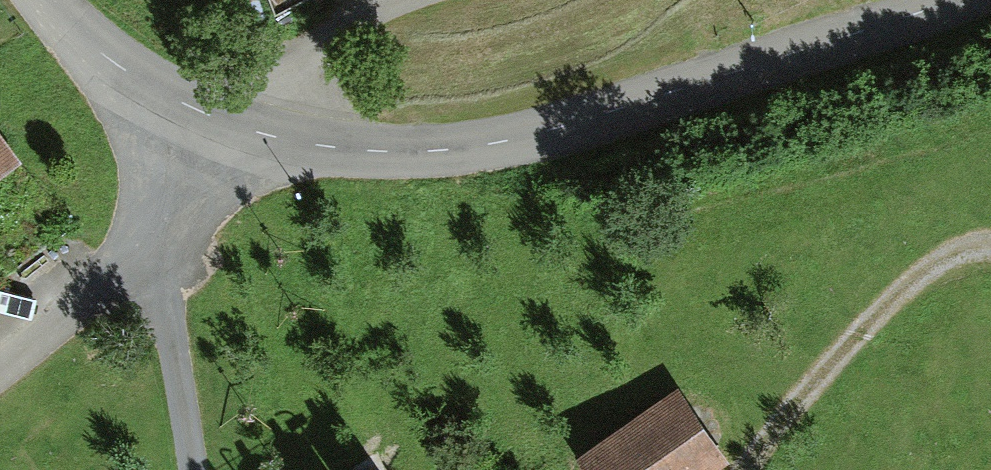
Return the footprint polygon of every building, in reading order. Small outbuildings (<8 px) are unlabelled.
[(600,469),(726,469),(733,466),(686,395),(592,457),(600,469)]
